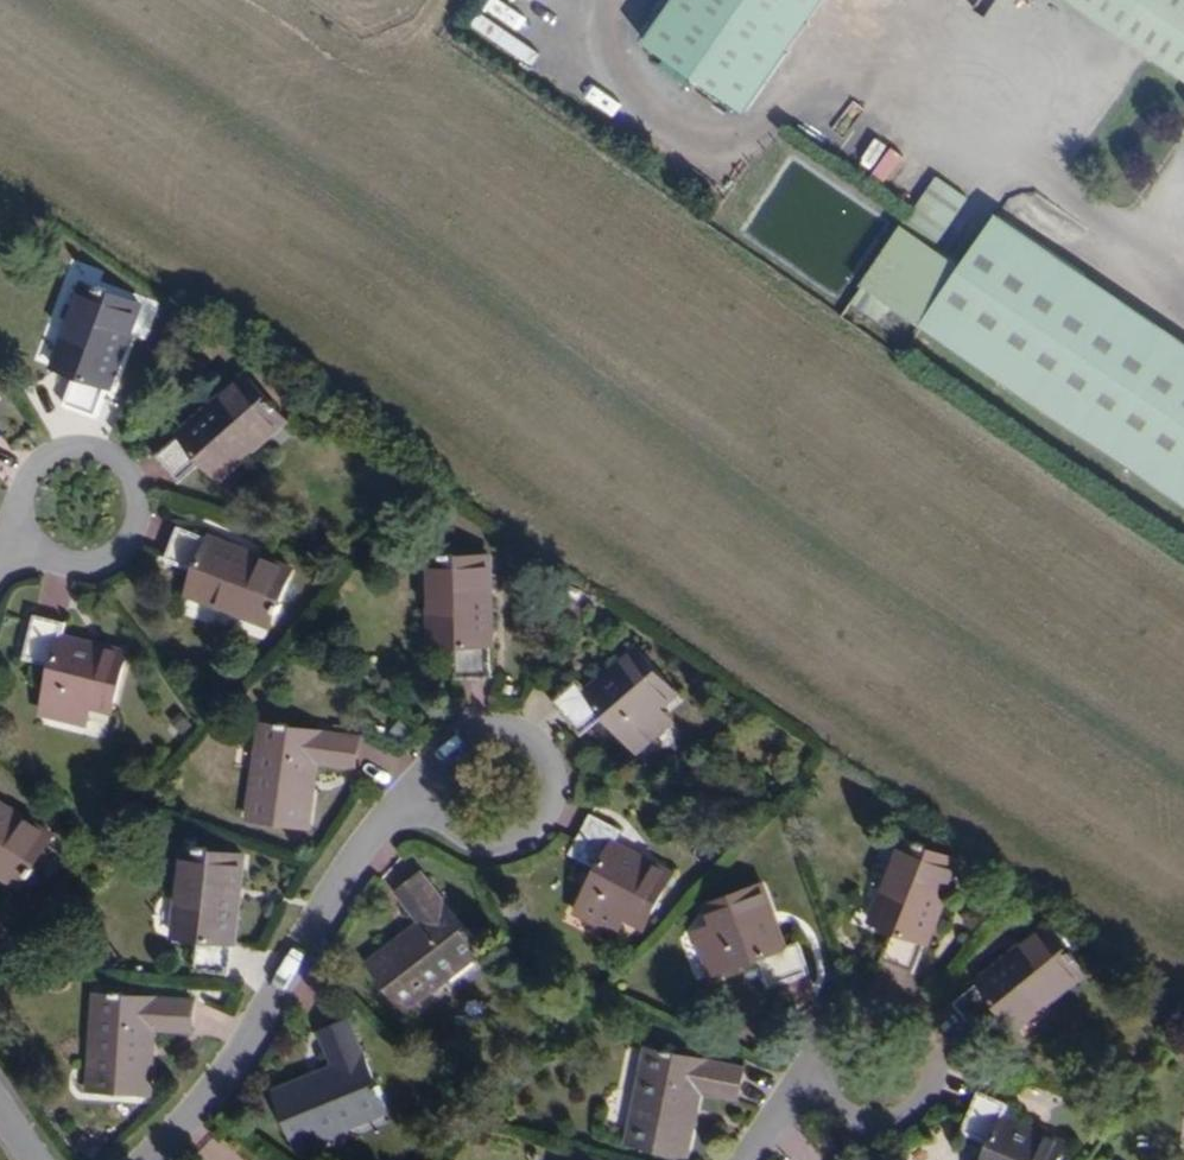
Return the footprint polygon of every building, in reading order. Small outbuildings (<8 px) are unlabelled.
[(643,45),(740,112),(817,0),(674,0),(643,45)] [(1183,67),(1183,0),(1075,0),(1183,67)] [(872,164),(880,176),(901,162),(893,150),(872,164)] [(936,176),(903,223),(935,245),(968,198),(936,176)] [(1003,221),(967,274),(926,335),(1183,505),(1183,339),(1003,221)] [(967,274),(898,227),(856,288),(926,335),(967,274)] [(97,420),(140,306),(89,286),(72,333),(66,330),(52,367),(76,376),(64,407),(97,420)] [(248,450),(284,418),(248,376),(156,456),(181,482),(203,462),(220,480),(250,454),(248,450)] [(271,622),(291,569),(178,527),(166,561),(194,572),(187,596),(223,609),(225,604),(271,622)] [(486,672),(487,551),(431,551),(430,598),(426,599),(426,638),(450,638),(450,672),(486,672)] [(123,715),(135,672),(88,658),(95,629),(53,617),(44,648),(58,653),(42,716),(98,732),(104,709),(123,715)] [(661,704),(677,688),(637,642),(588,685),(579,675),(554,696),(583,730),(605,711),(638,747),(672,717),(661,704)] [(302,782),(306,758),(351,765),(356,734),(263,720),(257,764),(250,763),(243,814),(303,823),(309,784),(302,782)] [(0,808),(0,872),(24,886),(52,839),(0,808)] [(642,920),(671,868),(612,837),(619,825),(589,809),(568,849),(596,864),(574,905),(614,927),(623,911),(642,920)] [(915,965),(961,852),(908,832),(889,879),(886,878),(872,913),(895,922),(883,953),(915,965)] [(223,980),(244,862),(189,853),(181,900),(175,899),(169,937),(195,942),(189,974),(223,980)] [(446,970),(479,944),(421,874),(397,893),(424,926),(406,941),(403,937),(372,962),(410,1008),(450,976),(446,970)] [(816,962),(801,921),(771,932),(755,888),(712,903),(719,920),(698,928),(719,985),(781,962),(786,974),(816,962)] [(1046,991),(1083,958),(1046,919),(957,1001),(981,1027),(1004,1005),(1022,1022),(1049,996),(1046,991)] [(137,1057),(138,1031),(182,1034),(184,1002),(92,997),(89,1041),(83,1041),(80,1093),(139,1096),(143,1057),(137,1057)] [(389,1100),(350,1017),(322,1031),(341,1070),(320,1080),(316,1074),(280,1092),(304,1146),(353,1125),(350,1118),(389,1100)] [(688,1111),(695,1087),(736,1097),(744,1067),(655,1045),(644,1086),(638,1085),(625,1137),(684,1151),(694,1112),(688,1111)] [(1065,1136),(1005,1112),(1011,1097),(981,1085),(964,1128),(991,1139),(983,1159),(1055,1159),(1065,1136)]
